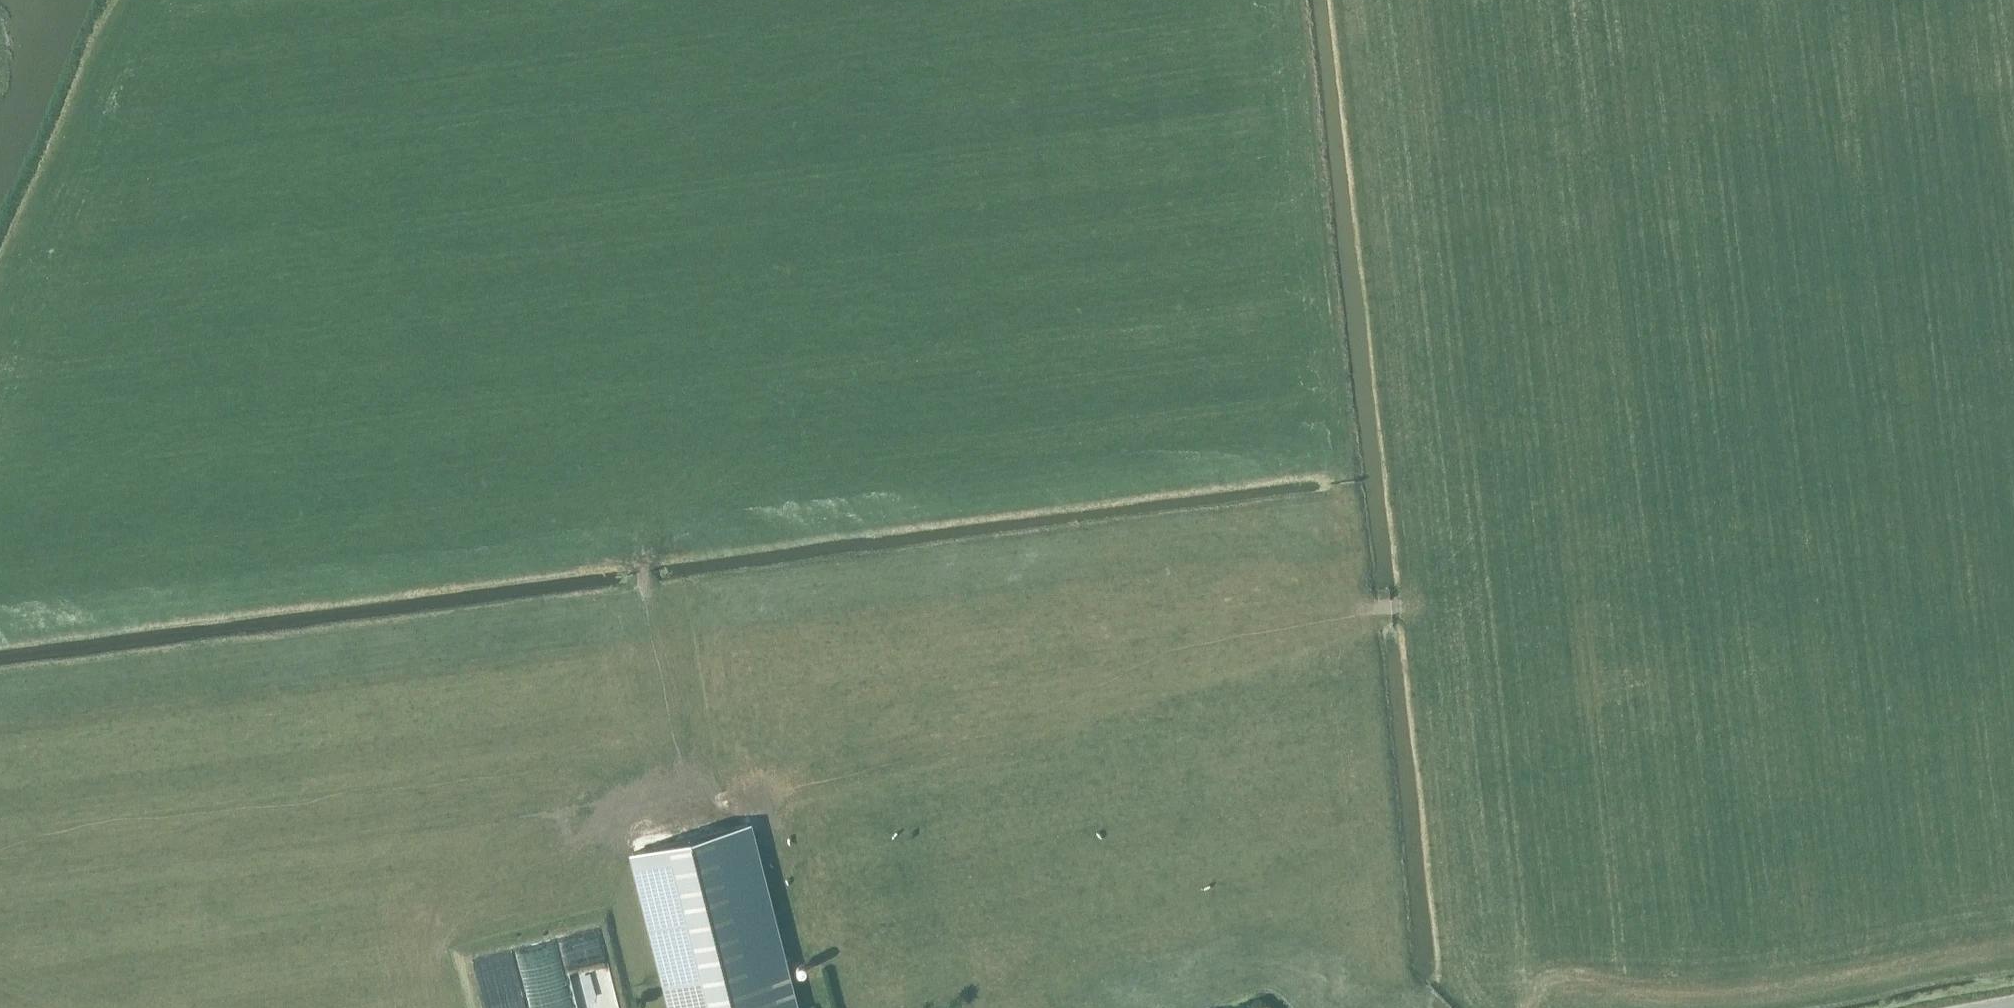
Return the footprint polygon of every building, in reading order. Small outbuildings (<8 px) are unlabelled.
[(787,966),(784,967),(747,824),(634,853),(673,1007),(798,1007),(787,966)] [(576,1007),(617,1007),(600,925),(561,933),(576,1007)] [(484,1007),(524,1007),(510,946),(471,955),(484,1007)]
